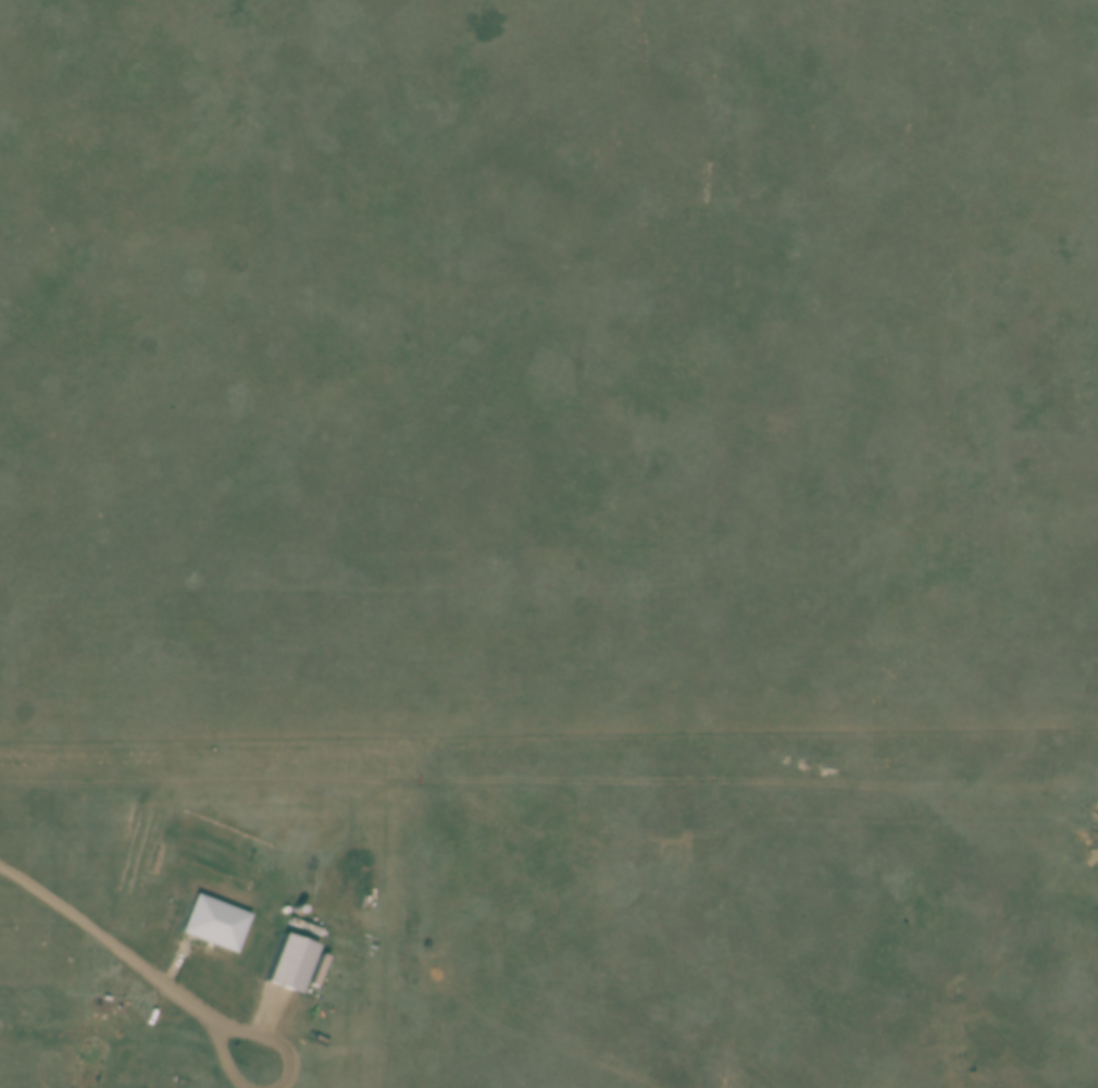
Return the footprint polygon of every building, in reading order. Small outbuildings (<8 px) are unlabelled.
[(196,892),(250,913),(235,952),(180,931),(196,892)] [(297,912),(300,912),(302,908),(302,905),(300,903),(296,903),(294,905),(294,910),(297,912)] [(284,931),(316,943),(298,991),(265,979),(284,931)]
